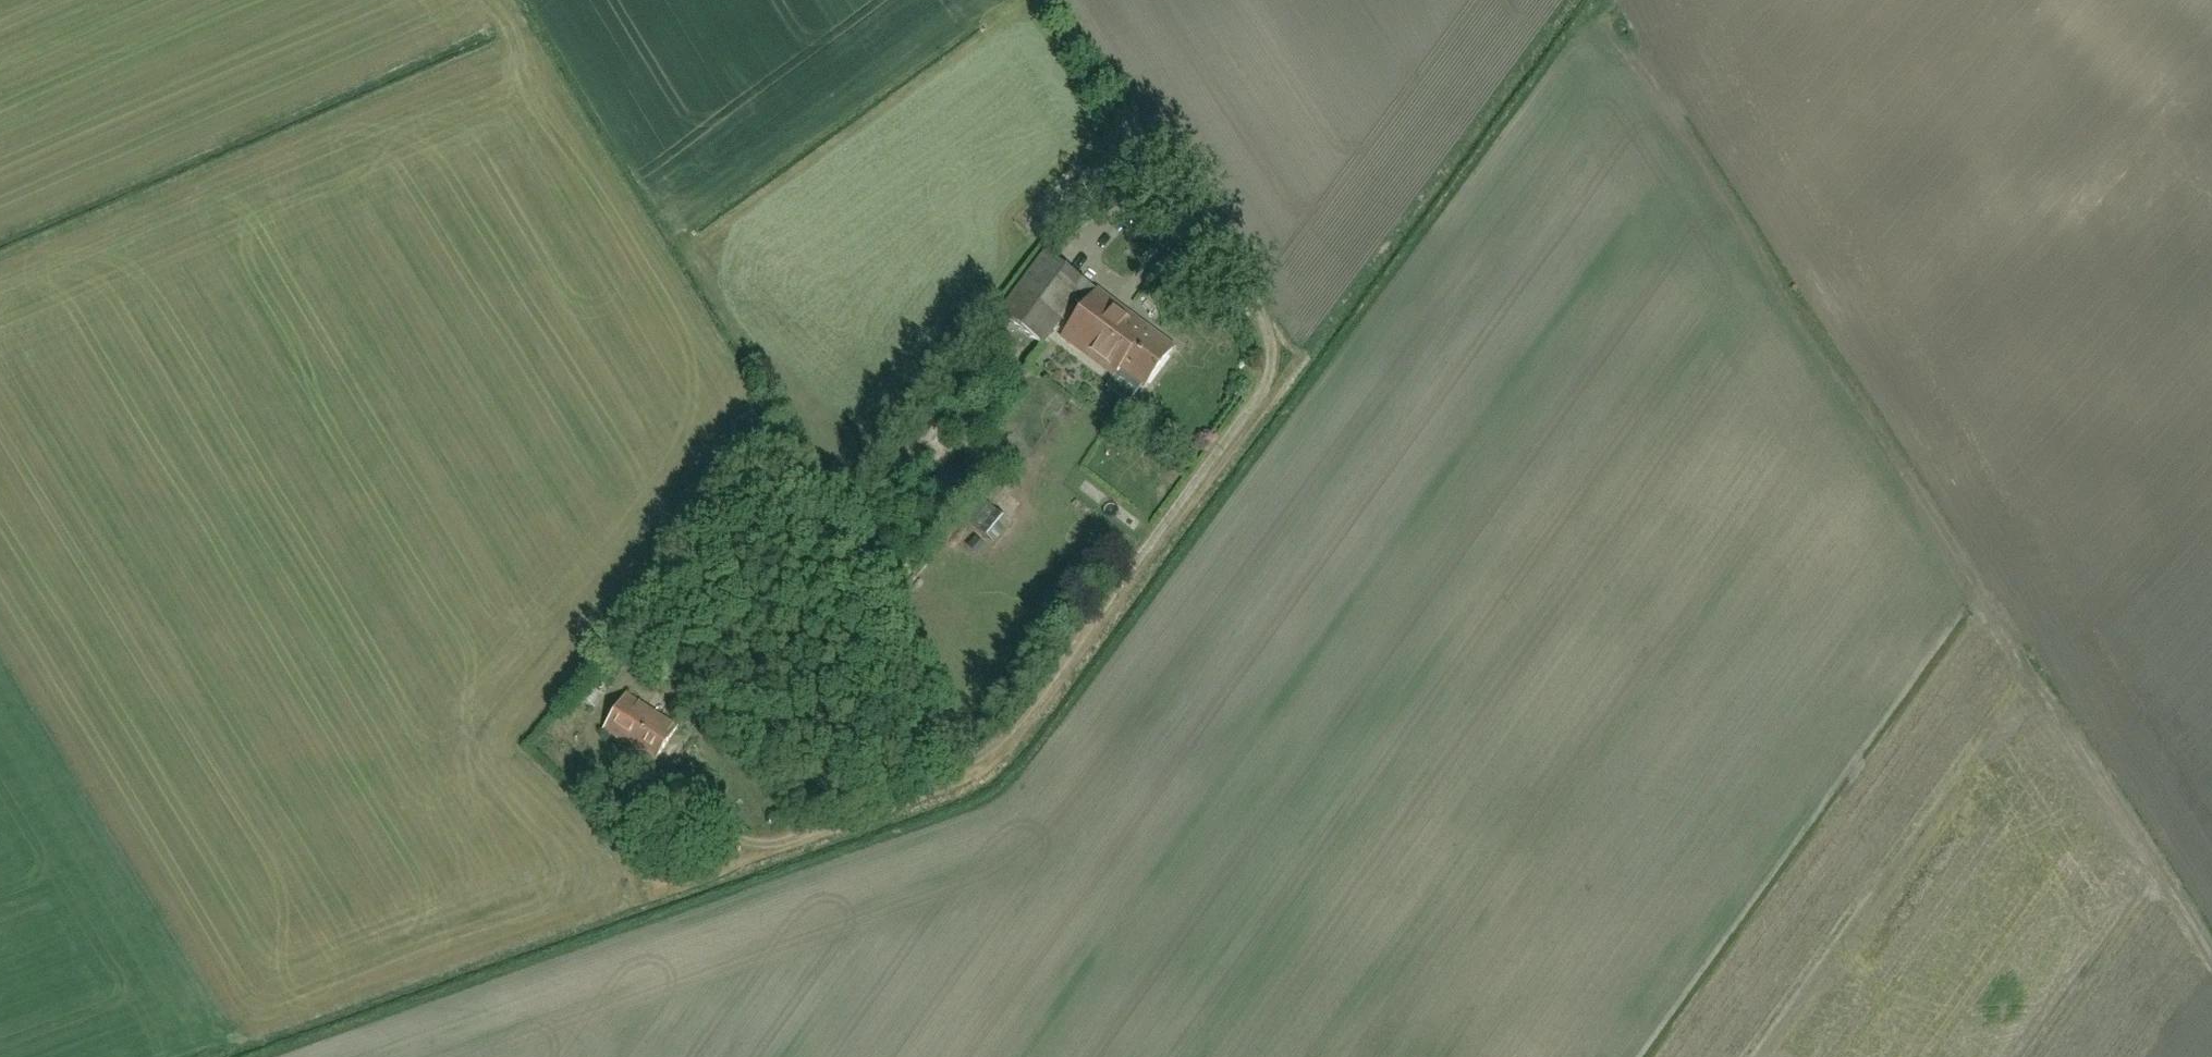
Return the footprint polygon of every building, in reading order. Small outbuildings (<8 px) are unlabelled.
[(999,314),(1044,348),(1053,336),(1057,339),(1064,330),(1060,327),(1091,284),(1044,250),(999,314)] [(1143,389),(1173,348),(1148,329),(1146,332),(1115,309),(1118,304),(1098,289),(1061,339),(1113,377),(1118,370),(1143,389)] [(1002,511),(986,530),(994,537),(1010,518),(1002,511)] [(655,762),(678,726),(626,694),(604,731),(655,762)]
